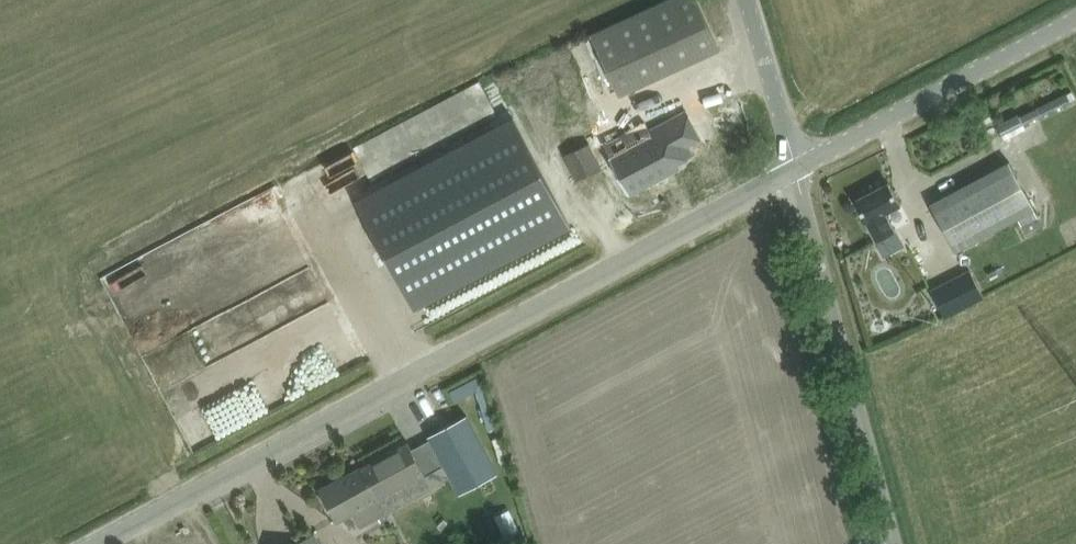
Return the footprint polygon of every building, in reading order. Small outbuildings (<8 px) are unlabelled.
[(699,0),(663,0),(591,32),(619,93),(720,48),(699,0)] [(1038,107),(1021,115),(1025,124),(1075,98),(1072,91),(1067,93),(1066,92),(1038,106),(1038,107)] [(696,138),(710,131),(694,102),(658,122),(660,126),(617,149),(637,185),(687,158),(685,154),(700,146),(696,138)] [(1017,113),(997,123),(1003,134),(1023,124),(1017,113)] [(589,142),(566,154),(578,179),(601,168),(589,142)] [(931,204),(941,223),(956,250),(1035,208),(1010,161),(931,204)] [(523,172),(381,247),(414,308),(571,225),(539,164),(523,172)] [(901,205),(899,201),(889,182),(856,200),(877,240),(897,229),(888,212),(901,205)] [(985,296),(970,268),(930,288),(943,314),(945,318),(985,296)] [(467,415),(429,436),(431,438),(436,449),(445,464),(451,476),(460,493),(497,473),(467,415)] [(336,480),(320,489),(338,522),(354,513),(361,526),(384,514),(385,514),(384,512),(378,500),(426,474),(433,486),(451,476),(445,464),(436,449),(431,438),(412,448),(408,441),(360,467),(336,480)] [(499,540),(501,543),(529,543),(522,529),(520,530),(505,537),(499,540)] [(313,532),(290,543),(320,543),(313,532)]
